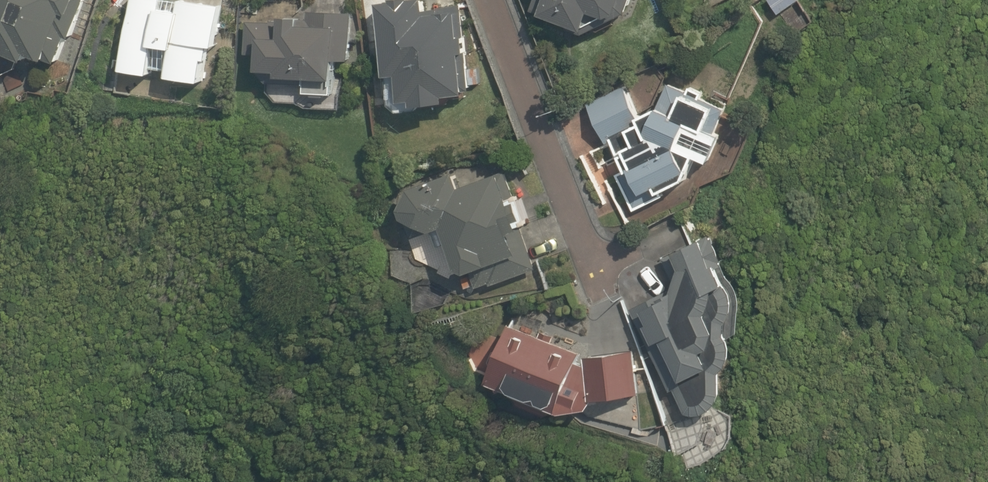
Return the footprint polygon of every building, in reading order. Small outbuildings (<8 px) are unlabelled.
[(24,60),(27,51),(57,62),(67,35),(71,36),(84,0),(0,0),(0,51),(24,60)] [(120,69),(150,74),(150,68),(167,70),(166,76),(204,81),(207,59),(208,59),(210,45),(216,45),(221,5),(185,0),(179,0),(179,2),(167,0),(132,0),(120,69)] [(470,85),(481,83),(478,68),(469,68),(461,4),(423,8),(423,0),(391,0),(375,2),(384,75),(386,75),(389,104),(398,111),(419,109),(424,102),(446,100),(446,93),(465,92),(464,90),(471,89),(470,85)] [(531,10),(565,22),(568,27),(583,33),(626,11),(630,0),(534,0),(531,10)] [(798,0),(768,0),(778,14),(798,0)] [(338,59),(349,59),(351,12),(308,11),(308,19),(298,19),(298,16),(279,16),(279,21),(271,20),(271,21),(247,21),(245,54),(257,54),(256,69),(276,70),(276,75),(305,76),(305,91),(332,92),(333,76),(334,77),(334,68),(338,68),(338,59)] [(625,170),(616,174),(633,211),(663,195),(661,191),(684,179),(685,180),(695,157),(707,162),(720,135),(715,133),(726,109),(701,98),(703,92),(689,86),(687,91),(668,83),(657,107),(640,115),(624,85),(587,103),(606,144),(611,141),(625,170)] [(505,170),(460,186),(455,172),(409,187),(399,208),(402,217),(430,231),(440,227),(455,266),(465,272),(469,271),(476,287),(489,283),(490,285),(536,268),(521,226),(531,222),(520,193),(514,195),(505,170)] [(631,308),(674,389),(685,411),(692,414),(703,413),(711,408),(717,401),(720,396),(720,392),(720,373),(721,371),(723,368),(728,365),(730,360),(731,356),(732,351),(732,346),(731,339),(729,336),(726,333),(727,328),(727,322),(730,318),(733,314),(734,310),(735,304),(734,299),(733,292),(730,287),(725,282),(718,267),(725,263),(723,260),(725,259),(711,234),(671,252),(679,268),(671,290),(666,293),(664,291),(631,308)] [(509,323),(486,382),(514,393),(518,403),(545,414),(554,410),(556,411),(557,409),(560,409),(565,410),(570,408),(575,405),(578,402),(581,397),(583,392),(587,391),(589,400),(639,393),(633,350),(584,356),(585,365),(575,361),(580,351),(552,341),(554,336),(541,330),(539,335),(509,323)]
